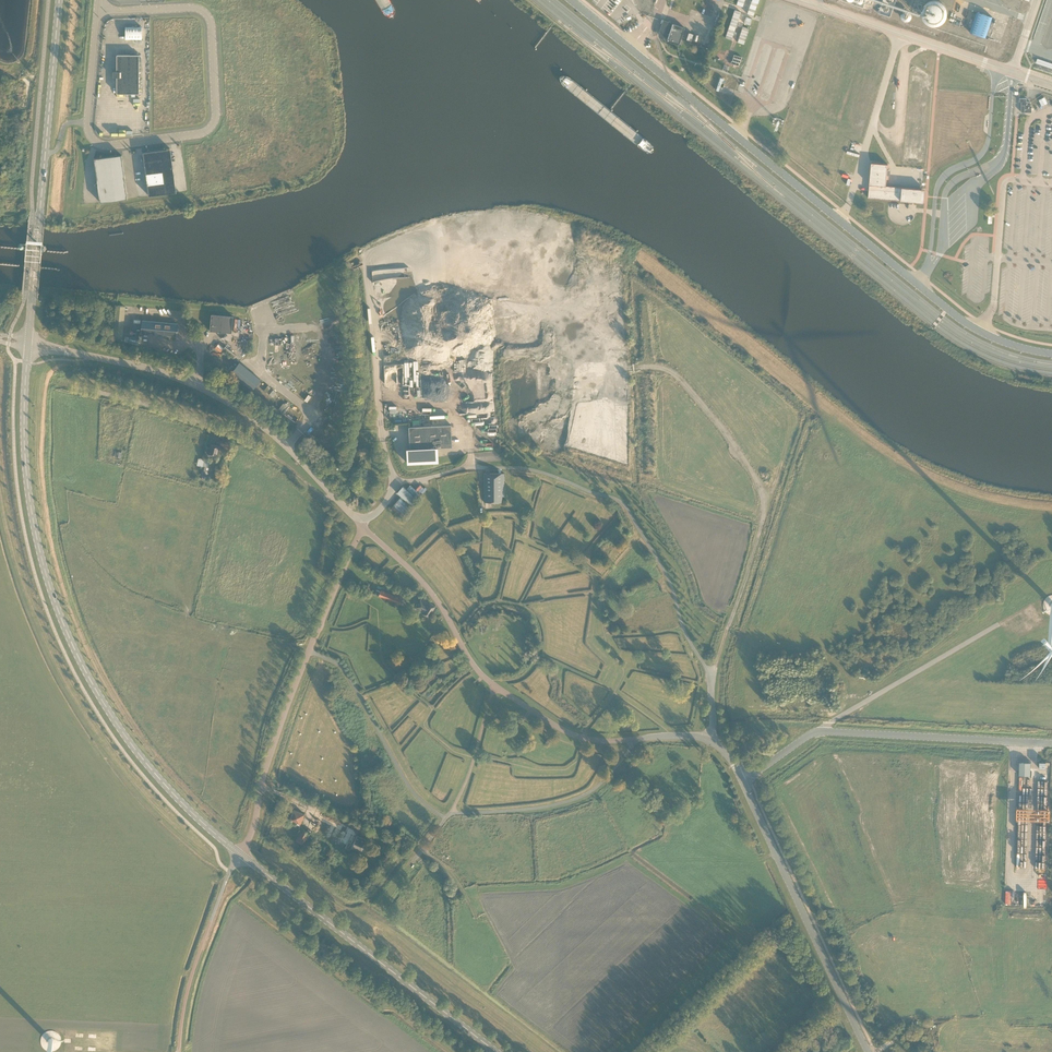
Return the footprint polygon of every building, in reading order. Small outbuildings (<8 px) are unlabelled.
[(944,0),(938,0),(923,4),(928,27),(950,21),(944,0)] [(977,11),(970,32),(985,38),(992,17),(977,11)] [(669,39),(679,43),(684,28),(673,24),(673,23),(663,20),(658,34),(658,35),(658,36),(659,37),(659,38),(660,38),(661,39),(662,39),(663,39),(664,38),(665,41),(669,39)] [(125,27),(125,39),(142,39),(142,27),(125,27)] [(139,93),(139,55),(117,55),(117,71),(113,71),(113,77),(117,77),(117,93),(139,93)] [(1036,63),(1051,68),(1051,63),(1048,62),(1037,58),(1037,59),(1036,63)] [(1021,112),(1031,112),(1032,105),(1030,105),(1030,102),(1026,102),(1026,98),(1020,98),(1020,101),(1022,101),(1021,112)] [(170,148),(143,152),(144,158),(145,158),(146,168),(145,168),(147,179),(148,179),(149,190),(148,190),(149,195),(176,192),(175,186),(174,186),(173,176),(174,176),(172,165),(171,165),(170,154),(171,154),(170,148)] [(122,155),(94,159),(95,164),(96,164),(97,175),(96,175),(98,186),(99,186),(100,196),(99,196),(100,202),(127,198),(127,193),(125,193),(124,182),(125,182),(124,171),(123,171),(121,161),(122,161),(122,155)] [(888,164),(871,163),(868,198),(924,202),(925,189),(886,186),(888,164)] [(445,258),(451,261),(454,255),(449,252),(445,258)] [(433,289),(449,288),(448,279),(433,280),(433,289)] [(211,314),(210,330),(232,332),(233,316),(211,314)] [(177,323),(141,320),(140,333),(176,336),(177,323)] [(215,347),(227,354),(230,349),(225,347),(218,343),(215,347)] [(261,380),(240,362),(231,373),(252,390),(261,380)] [(407,463),(437,462),(436,448),(451,447),(450,425),(408,427),(409,449),(406,449),(407,463)] [(216,455),(219,445),(210,443),(208,452),(206,452),(205,456),(203,465),(201,475),(205,475),(207,467),(208,467),(210,458),(211,458),(212,454),(216,455)] [(484,503),(502,503),(502,497),(504,497),(504,473),(484,473),(484,503)] [(410,485),(407,489),(417,498),(420,494),(420,493),(424,488),(420,485),(415,490),(410,485)] [(397,493),(412,506),(417,499),(403,486),(397,493)] [(400,498),(391,508),(401,517),(410,506),(400,498)] [(380,591),(377,589),(375,594),(378,595),(378,596),(398,604),(401,598),(381,590),(380,591)] [(653,607),(672,606),(671,598),(653,599),(653,607)] [(429,603),(421,599),(415,608),(423,613),(429,617),(435,606),(429,602),(429,603)] [(672,608),(663,607),(662,615),(671,616),(672,608)] [(654,608),(637,610),(639,625),(645,624),(644,616),(647,615),(655,614),(654,608)] [(618,615),(618,626),(636,625),(636,614),(618,615)] [(441,676),(436,669),(435,670),(432,666),(422,674),(429,684),(441,676)] [(1019,762),(1019,775),(1030,775),(1031,762),(1019,762)] [(290,820),(303,823),(305,812),(293,809),(290,820)] [(357,835),(359,831),(322,813),(321,813),(311,833),(343,848),(344,847),(348,849),(350,850),(351,847),(360,852),(366,839),(357,835)] [(305,844),(310,832),(302,828),(296,840),(305,844)] [(1017,859),(1047,859),(1047,855),(1047,852),(1042,852),(1042,854),(1039,854),(1039,848),(1017,848),(1017,859)]
